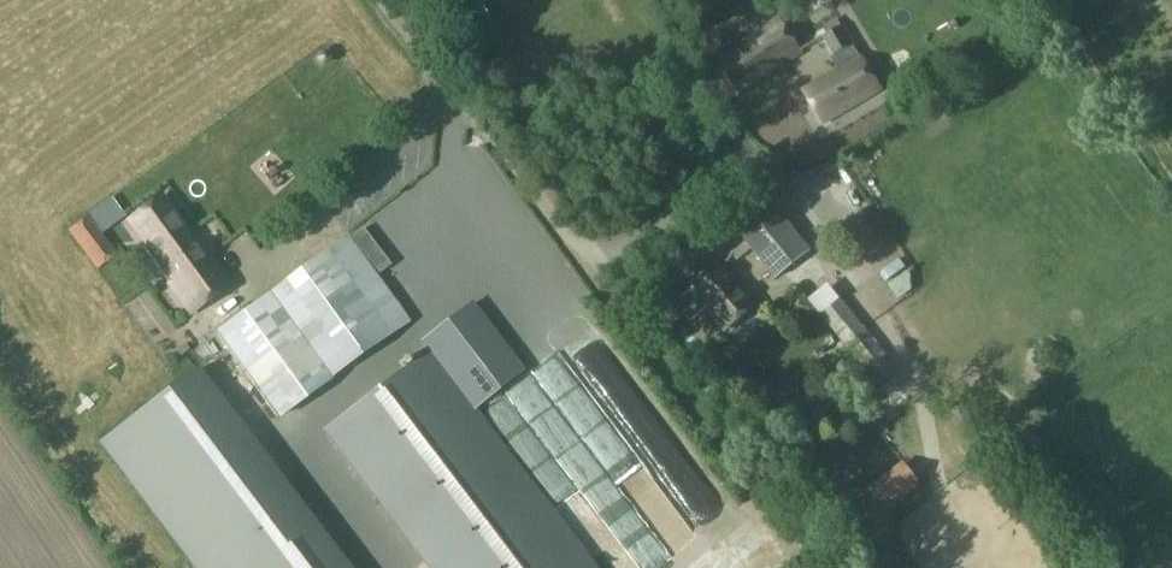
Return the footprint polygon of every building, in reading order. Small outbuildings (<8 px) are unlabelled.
[(801,57),(803,55),(777,16),(714,58),(740,97),(780,70),(785,77),(806,64),(801,57)] [(879,90),(859,57),(849,63),(843,52),(853,45),(842,27),(823,38),(834,55),(830,58),(834,65),(836,64),(839,69),(804,90),(824,124),(879,90)] [(729,113),(740,107),(735,99),(725,104),(729,113)] [(167,284),(190,316),(232,285),(211,255),(207,257),(163,195),(125,221),(168,282),(167,284)] [(775,278),(803,256),(757,196),(728,219),(775,278)] [(371,214),(346,233),(269,292),(332,375),(409,316),(434,297),(371,214)] [(117,255),(88,217),(67,232),(95,271),(117,255)] [(722,263),(690,291),(725,331),(756,303),(722,263)] [(879,283),(885,298),(910,288),(904,273),(879,283)] [(659,274),(636,291),(672,339),(695,322),(659,274)] [(332,375),(269,292),(215,333),(279,416),(332,375)] [(863,373),(886,354),(841,299),(820,317),(863,373)] [(527,321),(521,338),(534,343),(540,326),(527,321)] [(325,432),(432,567),(594,567),(424,354),(325,432)] [(205,364),(108,435),(211,567),(363,567),(205,364)] [(884,514),(921,486),(902,461),(866,490),(884,514)]
